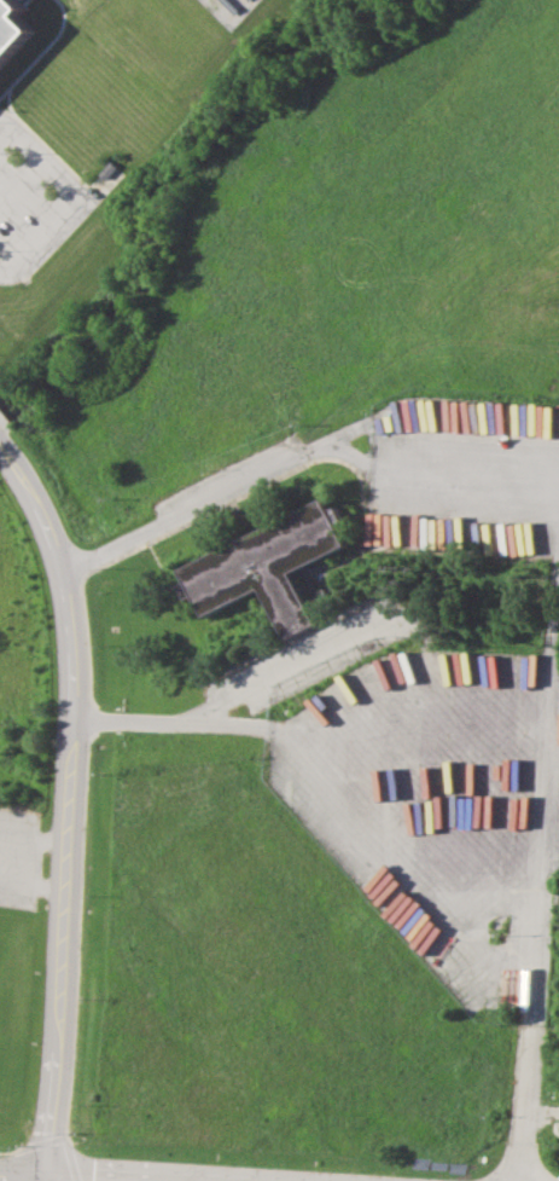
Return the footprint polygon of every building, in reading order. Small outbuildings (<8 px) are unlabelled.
[(35,28),(0,64),(0,0),(19,0),(25,6),(18,12),(35,28)] [(181,569),(325,499),(330,510),(337,506),(344,520),(338,522),(348,544),(291,571),(316,623),(285,637),(260,586),(204,615),(194,595),(187,598),(180,584),(187,580),(181,569)]
